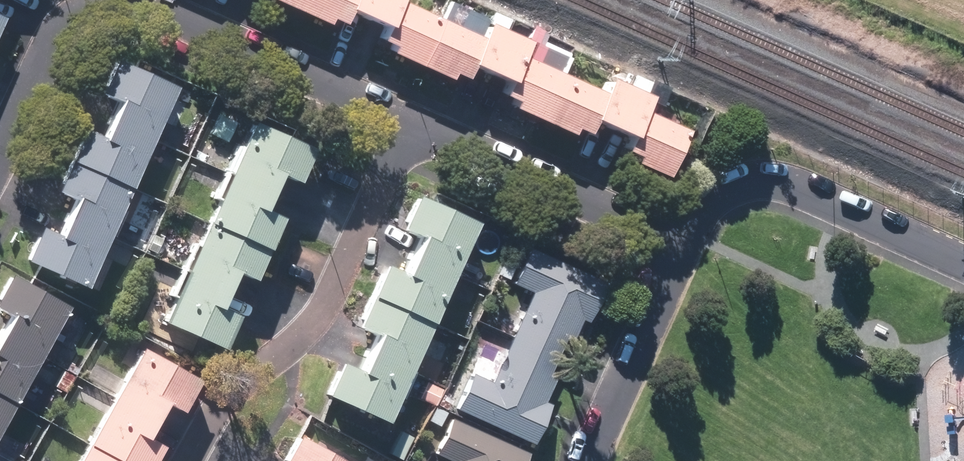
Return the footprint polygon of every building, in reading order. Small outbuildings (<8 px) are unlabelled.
[(263,3),(334,32),(348,0),(264,0),(263,3)] [(348,11),(356,14),(385,25),(379,43),(387,46),(384,51),(459,80),(476,34),(398,5),(399,0),(352,0),(348,11)] [(528,41),(485,23),(467,65),(496,78),(506,82),(496,104),(576,139),(595,94),(519,61),(528,41)] [(64,163),(126,190),(170,89),(109,61),(95,95),(112,102),(105,119),(96,139),(78,131),(64,163)] [(650,99),(606,80),(590,120),(601,125),(628,136),(621,152),(632,157),(630,163),(665,178),(684,132),(643,115),(650,99)] [(203,223),(266,250),(279,220),(258,211),(271,181),(275,174),(296,183),(311,148),(247,120),(203,223)] [(126,190),(64,163),(52,190),(71,198),(63,216),(55,234),(35,225),(20,260),(84,288),(126,190)] [(364,298),(425,323),(470,222),(409,195),(394,228),(413,236),(398,270),(379,262),(364,298)] [(266,250),(203,223),(159,323),(220,349),(235,316),(217,308),(233,271),(253,280),(266,250)] [(523,249),(508,283),(530,294),(491,383),(469,373),(453,410),(533,444),(551,403),(544,400),(579,319),(586,323),(603,283),(523,249)] [(12,403),(63,307),(7,273),(0,285),(0,312),(6,315),(0,324),(0,325),(0,397),(12,403)] [(425,323),(364,298),(352,324),(371,332),(355,367),(337,359),(320,396),(381,423),(425,323)] [(114,460),(157,460),(163,449),(140,437),(160,401),(183,414),(200,382),(136,346),(82,443),(114,460)] [(439,362),(418,352),(408,373),(430,382),(439,362)] [(424,383),(417,397),(432,405),(424,421),(436,428),(453,398),(424,383)] [(0,397),(0,426),(12,403),(0,397)] [(525,452),(446,418),(430,456),(442,460),(521,460),(525,452)] [(292,431),(276,460),(350,460),(292,431)] [(82,443),(72,460),(114,460),(82,443)]
